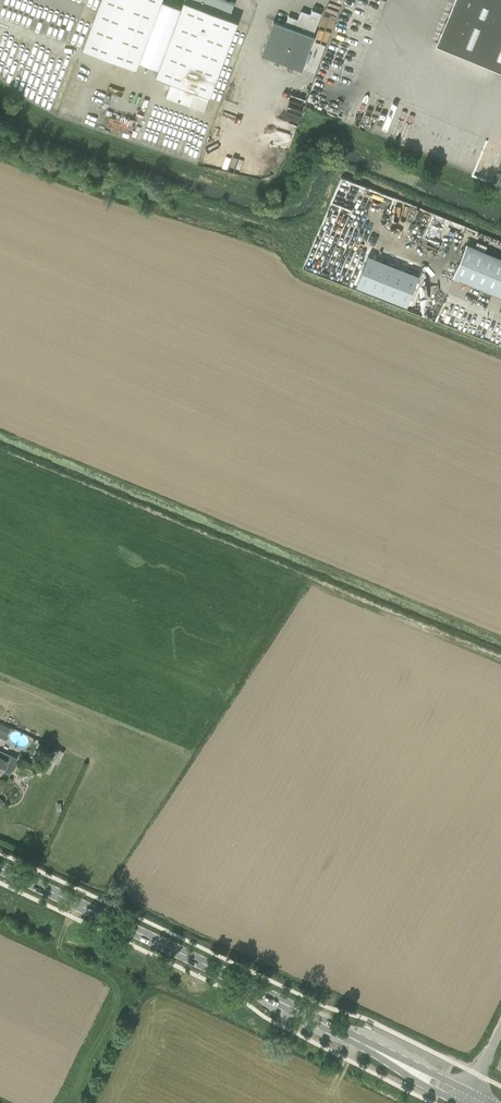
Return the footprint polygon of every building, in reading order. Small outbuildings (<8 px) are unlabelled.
[(135,69),(138,61),(158,7),(161,0),(100,0),(82,49),(135,69)] [(204,111),(237,20),(229,17),(234,3),(226,0),(184,0),(178,15),(158,7),(138,61),(158,69),(156,76),(170,82),(165,96),(204,111)] [(500,70),(500,0),(454,0),(436,43),(500,70)] [(302,69),(315,36),(313,35),(321,13),(312,9),(310,16),(300,12),(298,19),(288,15),(285,25),(273,21),(261,54),(302,69)] [(447,227),(442,224),(433,220),(422,249),(437,255),(449,227),(447,227)] [(500,296),(500,257),(466,243),(453,276),(500,296)] [(405,301),(417,271),(405,266),(393,296),(405,301)] [(2,739),(4,736),(5,734),(8,727),(0,723),(0,738),(2,739)] [(59,749),(58,750),(53,761),(58,763),(64,751),(59,749)] [(18,758),(4,751),(2,751),(0,752),(0,772),(1,772),(2,770),(10,774),(18,758)]
